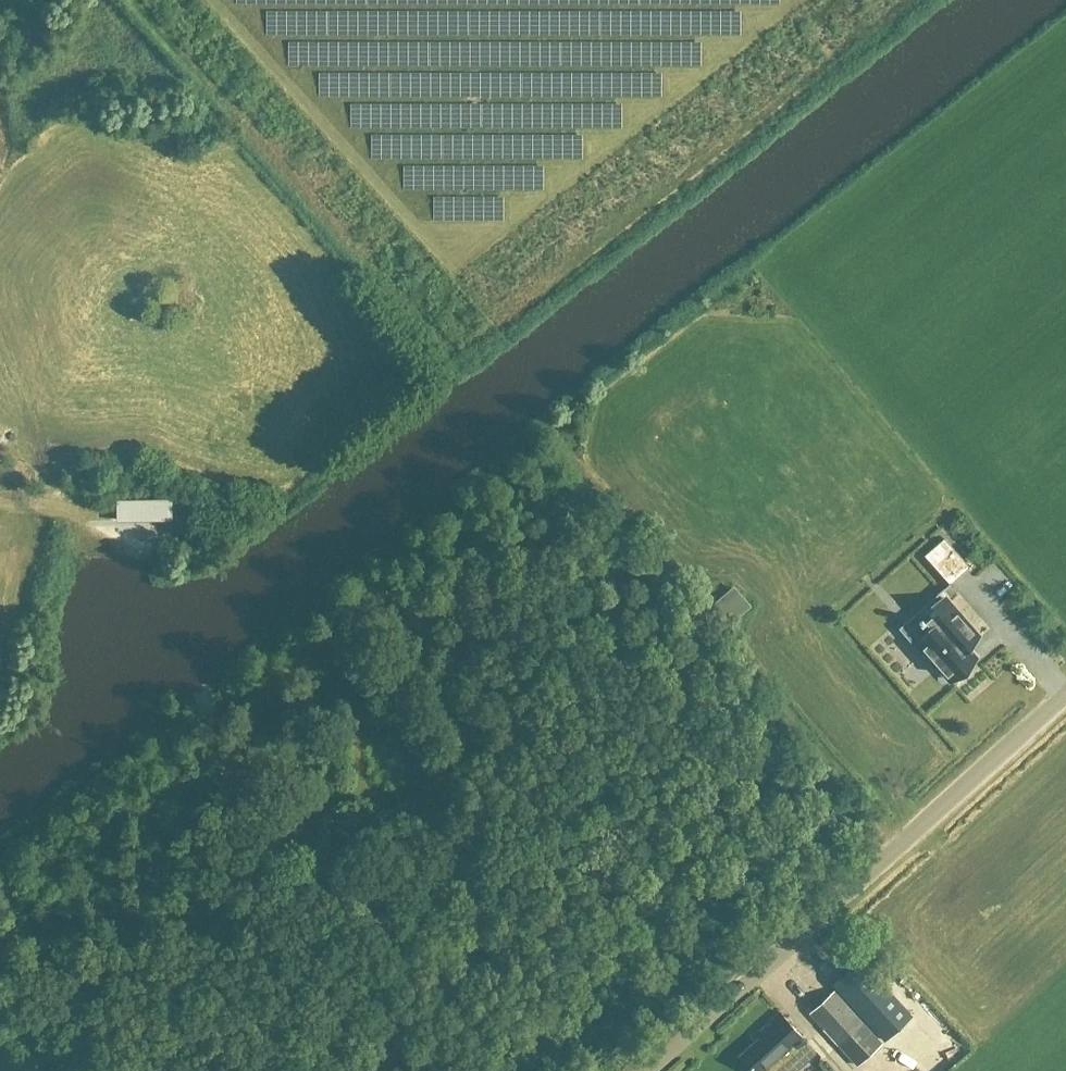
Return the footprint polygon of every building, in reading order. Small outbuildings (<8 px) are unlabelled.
[(173,500),(117,501),(117,523),(174,522),(173,500)] [(924,558),(932,566),(951,549),(944,540),(924,558)] [(915,616),(927,630),(939,644),(925,656),(949,682),(975,659),(965,648),(977,637),(940,595),(915,616)] [(863,960),(836,984),(889,1041),(916,1017),(863,960)] [(738,1059),(749,1070),(796,1070),(814,1055),(816,1053),(807,1044),(806,1043),(779,1013),(754,1036),(758,1040),(738,1059)]
